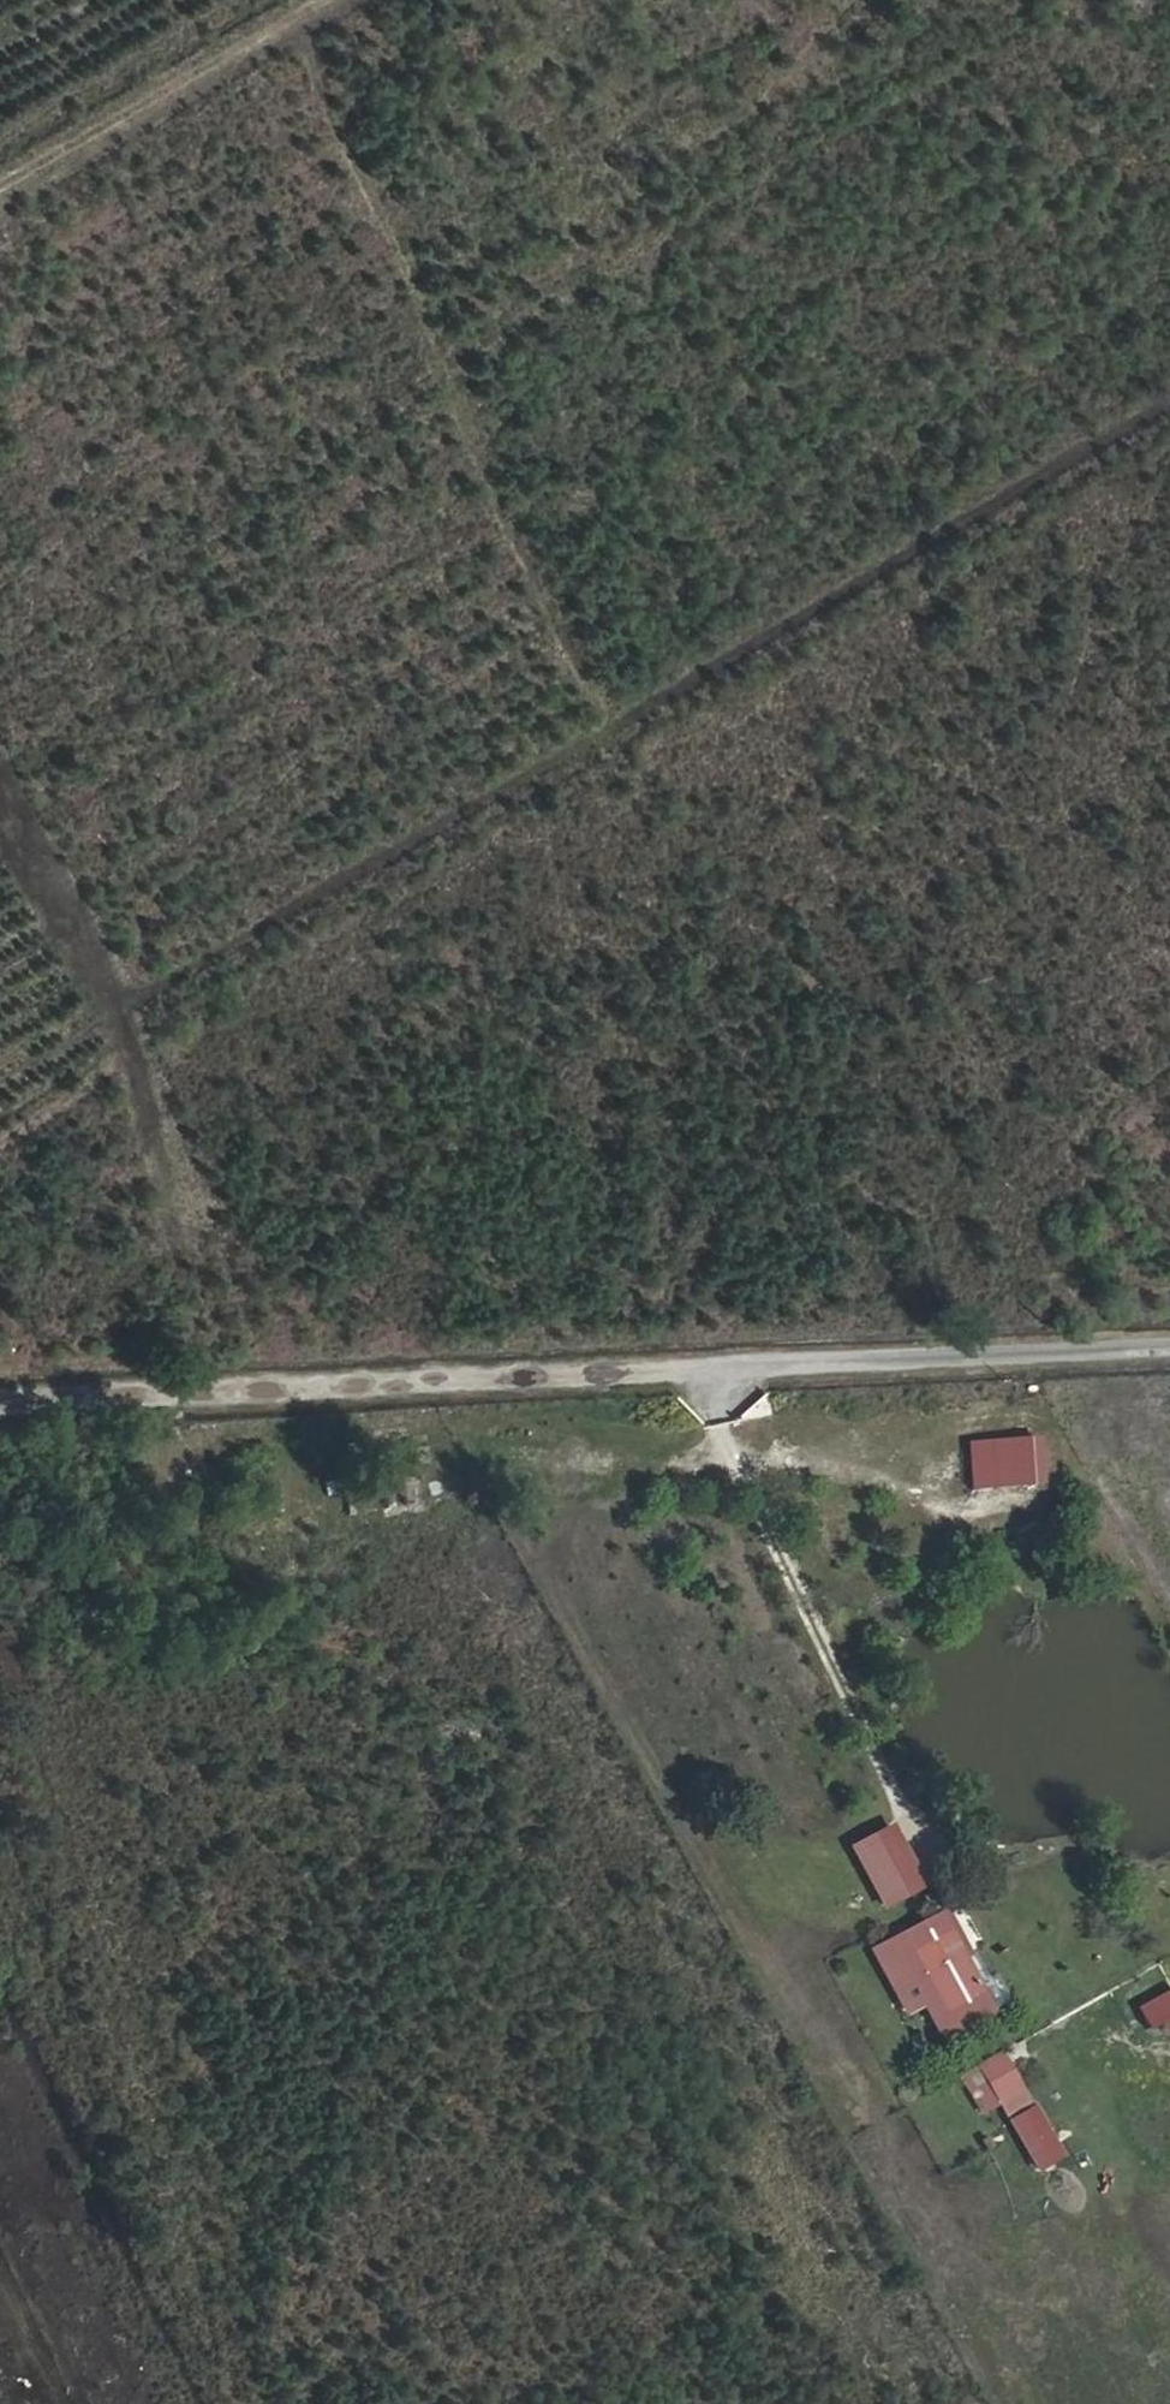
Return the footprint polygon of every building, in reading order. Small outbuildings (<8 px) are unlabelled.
[(971,1433),(970,1482),(1043,1483),(1043,1434),(971,1433)] [(414,1507),(412,1476),(376,1478),(377,1509),(414,1507)] [(990,2011),(939,1915),(906,1932),(957,2029),(990,2011)] [(957,2029),(906,1932),(891,1940),(943,2036),(957,2029)] [(1029,2106),(1000,2055),(980,2066),(1000,2102),(1009,2117),(1029,2106)] [(985,2111),(1000,2102),(980,2066),(964,2075),(985,2111)]
